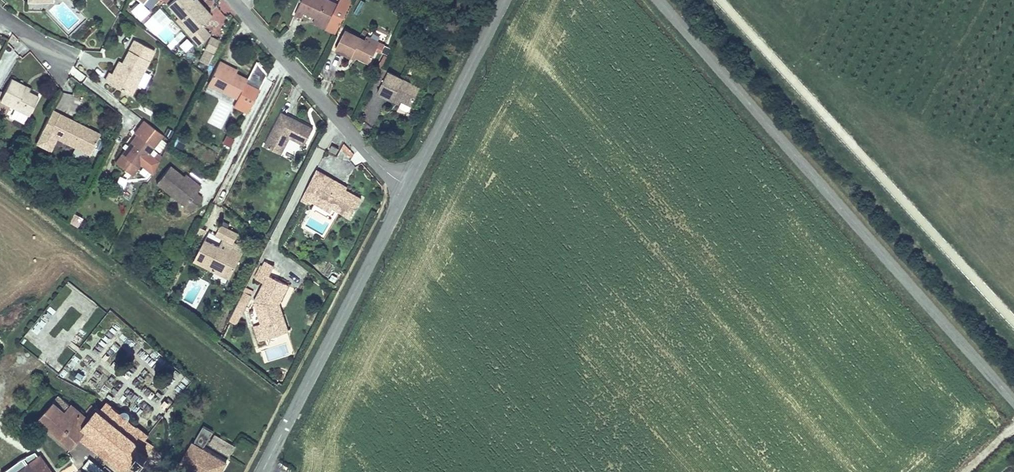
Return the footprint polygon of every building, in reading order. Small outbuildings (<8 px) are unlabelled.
[(191,0),(173,0),(167,5),(179,19),(177,21),(197,45),(209,35),(200,25),(210,16),(203,8),(200,11),(191,1),(191,0)] [(200,11),(203,8),(196,0),(193,0),(191,1),(200,11)] [(296,14),(303,17),(305,13),(316,19),(328,25),(338,4),(331,0),(302,0),(296,14)] [(328,25),(326,29),(325,31),(336,36),(353,0),(352,0),(340,0),(338,4),(328,25)] [(159,9),(144,25),(171,51),(186,35),(159,9)] [(314,23),(326,29),(328,25),(316,19),(314,23)] [(378,47),(365,40),(346,30),(336,49),(352,58),(359,58),(369,63),(376,50),(378,47)] [(370,37),(367,35),(365,40),(378,47),(376,50),(381,52),(385,45),(378,41),(379,38),(374,33),(370,37)] [(215,53),(220,43),(211,38),(207,48),(215,53)] [(111,73),(109,72),(104,81),(131,95),(155,51),(133,39),(122,61),(114,75),(111,73)] [(185,53),(193,46),(187,39),(179,47),(185,53)] [(384,65),(387,57),(377,53),(374,61),(384,65)] [(122,61),(119,60),(111,73),(114,75),(122,61)] [(248,79),(236,73),(225,67),(226,64),(220,61),(206,87),(236,102),(233,107),(247,115),(260,89),(246,82),(248,79)] [(226,64),(225,67),(236,73),(237,69),(226,64)] [(381,67),(374,80),(382,85),(389,72),(381,67)] [(421,88),(389,72),(382,85),(378,92),(394,101),(396,96),(403,99),(399,107),(408,112),(421,88)] [(24,90),(26,85),(12,78),(0,101),(29,114),(38,97),(24,90)] [(52,109),(41,131),(49,135),(60,113),(52,109)] [(290,138),(303,148),(313,128),(281,112),(264,145),(282,154),(290,138)] [(60,113),(49,135),(41,131),(35,143),(50,151),(57,139),(74,148),(71,155),(83,162),(87,154),(89,156),(97,141),(81,133),(85,126),(60,113)] [(134,132),(136,134),(121,154),(139,168),(141,165),(154,175),(159,161),(150,154),(164,136),(143,121),(134,132)] [(85,126),(81,133),(97,141),(101,134),(85,126)] [(182,151),(186,141),(176,138),(173,147),(182,151)] [(336,154),(338,150),(331,146),(328,150),(336,154)] [(133,176),(139,168),(121,154),(115,162),(133,176)] [(194,194),(198,190),(181,177),(169,167),(156,183),(191,211),(200,199),(194,194)] [(184,175),(181,177),(198,190),(199,188),(184,175)] [(343,189),(344,186),(328,177),(321,191),(317,199),(334,208),(351,216),(360,197),(343,189)] [(126,183),(122,196),(130,198),(134,186),(126,183)] [(307,201),(331,214),(334,208),(317,199),(321,191),(314,187),(307,201)] [(223,216),(223,207),(215,207),(214,215),(223,216)] [(78,226),(84,217),(74,211),(68,220),(78,226)] [(214,233),(224,238),(230,242),(235,232),(218,224),(214,233)] [(193,260),(215,271),(217,265),(231,273),(241,253),(228,247),(225,253),(218,250),(220,246),(204,238),(193,260)] [(230,242),(224,238),(220,246),(218,250),(225,253),(228,247),(230,242)] [(256,301),(263,322),(265,328),(282,322),(276,305),(279,302),(289,283),(271,273),(275,264),(267,260),(258,277),(266,281),(256,301)] [(229,278),(231,273),(217,265),(215,271),(229,278)] [(243,290),(228,319),(235,323),(251,294),(243,290)] [(282,322),(265,328),(263,322),(256,325),(261,338),(289,328),(279,302),(276,305),(282,322)] [(142,356),(150,368),(164,359),(157,347),(142,356)] [(70,369),(80,360),(69,348),(59,357),(70,369)] [(165,384),(177,396),(192,381),(179,369),(165,384)] [(90,429),(83,424),(89,417),(63,396),(43,422),(75,448),(81,441),(90,429)] [(90,429),(104,441),(96,451),(124,470),(134,471),(135,471),(140,467),(143,469),(152,457),(148,453),(153,446),(147,440),(150,436),(104,402),(98,410),(95,408),(89,417),(83,424),(90,429)] [(203,423),(194,438),(205,444),(213,428),(203,423)] [(104,441),(90,429),(81,441),(96,451),(104,441)] [(230,448),(234,442),(218,432),(214,439),(230,448)] [(245,433),(240,441),(247,445),(249,442),(253,445),(256,440),(245,433)] [(229,459),(198,441),(185,464),(198,471),(221,471),(229,459)] [(36,456),(17,471),(50,471),(36,456)]
